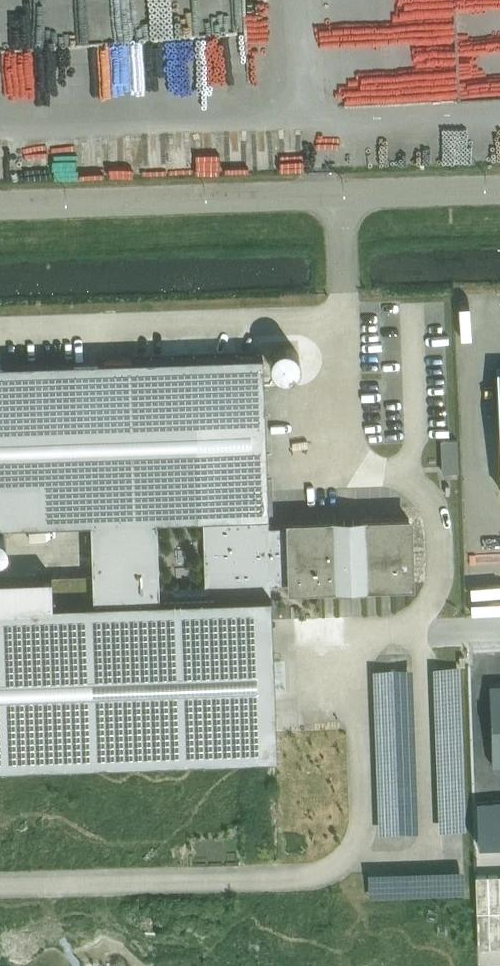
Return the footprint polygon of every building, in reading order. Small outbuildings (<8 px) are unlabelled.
[(197,351),(199,352),(201,352),(203,352),(205,350),(206,349),(206,346),(206,344),(206,342),(204,341),(202,340),(200,339),(198,340),(196,340),(195,342),(194,344),(194,346),(194,348),(195,350),(197,351)] [(212,351),(214,352),(217,352),(219,352),(220,350),(222,349),(222,347),(222,344),(221,343),(220,341),(218,340),(216,339),(214,340),(212,341),(211,342),(210,344),(209,346),(210,348),(211,350),(212,351)] [(230,351),(232,351),(234,351),(236,351),(238,350),(239,348),(239,346),(239,344),(239,342),(237,340),(235,339),(233,339),(231,339),(229,340),(228,341),(227,343),(227,345),(227,347),(228,349),(230,351)] [(181,352),(183,353),(185,353),(187,353),(189,351),(190,350),(191,348),(190,345),(190,343),(188,342),(187,341),(185,340),(182,341),(181,341),(179,343),(178,345),(178,347),(178,349),(179,351),(181,352)] [(150,354),(152,355),(155,355),(157,354),(158,353),(160,351),(160,349),(160,347),(159,345),(158,344),(156,343),(154,342),(152,342),(150,343),(149,345),(148,346),(147,349),(148,351),(149,353),(150,354)] [(166,354),(168,354),(170,355),(173,354),(174,353),(175,351),(176,349),(176,347),(175,345),(174,343),(172,342),(170,342),(168,342),(166,343),(165,344),(164,346),(163,348),(164,350),(165,352),(166,354)] [(280,345),(278,345),(274,348),(272,351),(270,354),(269,358),(269,362),(270,366),(272,370),(275,373),(278,374),(280,375),(282,375),(285,375),(287,375),(290,374),(292,373),(294,372),(296,369),(298,366),(299,363),(300,359),(299,355),(298,352),(296,349),(293,346),(291,346),(289,345),(288,344),(286,344),(284,344),(282,344),(280,345)] [(288,522),(288,526),(268,527),(262,354),(0,363),(0,525),(90,522),(92,576),(0,579),(0,765),(276,756),(270,587),(270,584),(290,583),(290,587),(410,583),(408,518),(349,520),(288,522)] [(443,435),(444,467),(461,467),(460,435),(443,435)] [(490,728),(499,728),(499,688),(489,688),(490,728)] [(490,728),(492,768),(499,768),(499,728),(490,728)] [(480,845),(494,844),(492,804),(478,804),(480,845)] [(367,875),(368,898),(467,895),(466,872),(367,875)] [(499,880),(487,881),(488,917),(499,916),(499,880)] [(487,881),(475,881),(476,917),(488,917),(487,881)] [(488,917),(489,952),(499,952),(499,922),(499,916),(488,917)] [(488,917),(476,917),(477,953),(489,952),(488,917)]
